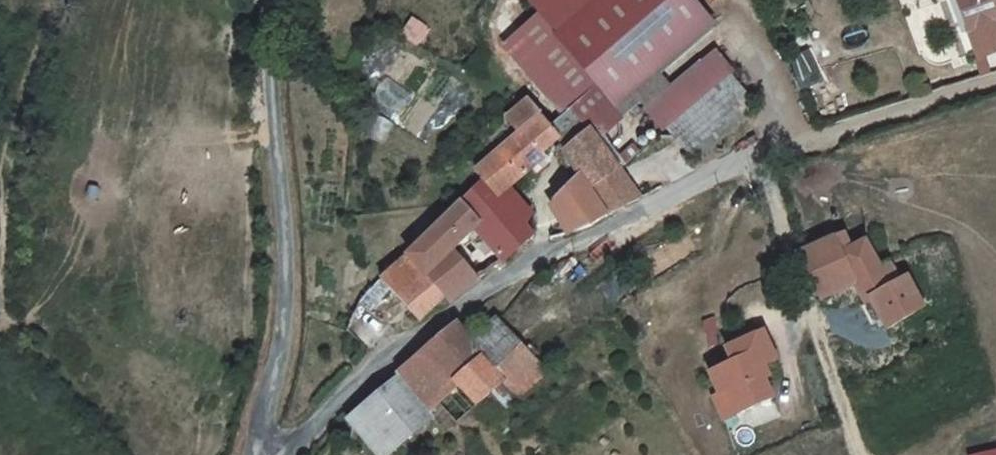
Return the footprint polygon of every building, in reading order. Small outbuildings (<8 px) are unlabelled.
[(540,23),(565,0),(520,0),(540,23)] [(540,23),(602,92),(619,111),(708,31),(686,5),(681,0),(565,0),(540,23)] [(965,25),(972,22),(977,34),(988,62),(995,59),(995,0),(954,0),(965,25)] [(972,22),(965,25),(970,37),(977,34),(972,22)] [(602,92),(540,23),(501,56),(565,127),(573,120),(588,135),(602,151),(625,131),(596,98),(602,92)] [(716,60),(652,113),(668,130),(700,164),(761,118),(731,81),(716,60)] [(487,193),(467,211),(511,258),(513,256),(519,254),(528,251),(538,247),(523,230),(535,218),(514,197),(548,167),(544,163),(562,148),(529,111),(510,128),(523,143),(478,183),(487,193)] [(602,151),(588,135),(558,161),(578,190),(624,214),(631,210),(642,205),(602,151)] [(624,214),(578,190),(558,211),(575,238),(581,236),(624,214)] [(511,258),(467,211),(381,292),(385,297),(421,330),(447,304),(454,313),(482,285),(458,258),(475,241),(501,267),(511,258)] [(575,238),(558,211),(555,215),(555,217),(565,235),(568,241),(575,238)] [(848,242),(811,262),(832,303),(860,288),(871,310),(880,305),(894,332),(928,314),(913,284),(904,289),(893,266),(883,272),(870,247),(855,255),(848,242)] [(473,348),(503,392),(533,367),(499,327),(473,348)] [(461,330),(427,353),(431,359),(458,399),(469,414),(503,392),(473,348),(461,330)] [(770,336),(732,351),(737,365),(714,373),(722,395),(715,398),(725,422),(775,403),(767,382),(764,383),(760,372),(781,365),(770,336)] [(458,399),(431,359),(384,391),(414,433),(458,399)] [(533,367),(503,392),(518,413),(549,391),(533,367)] [(384,391),(346,426),(375,454),(393,454),(414,433),(384,391)]
